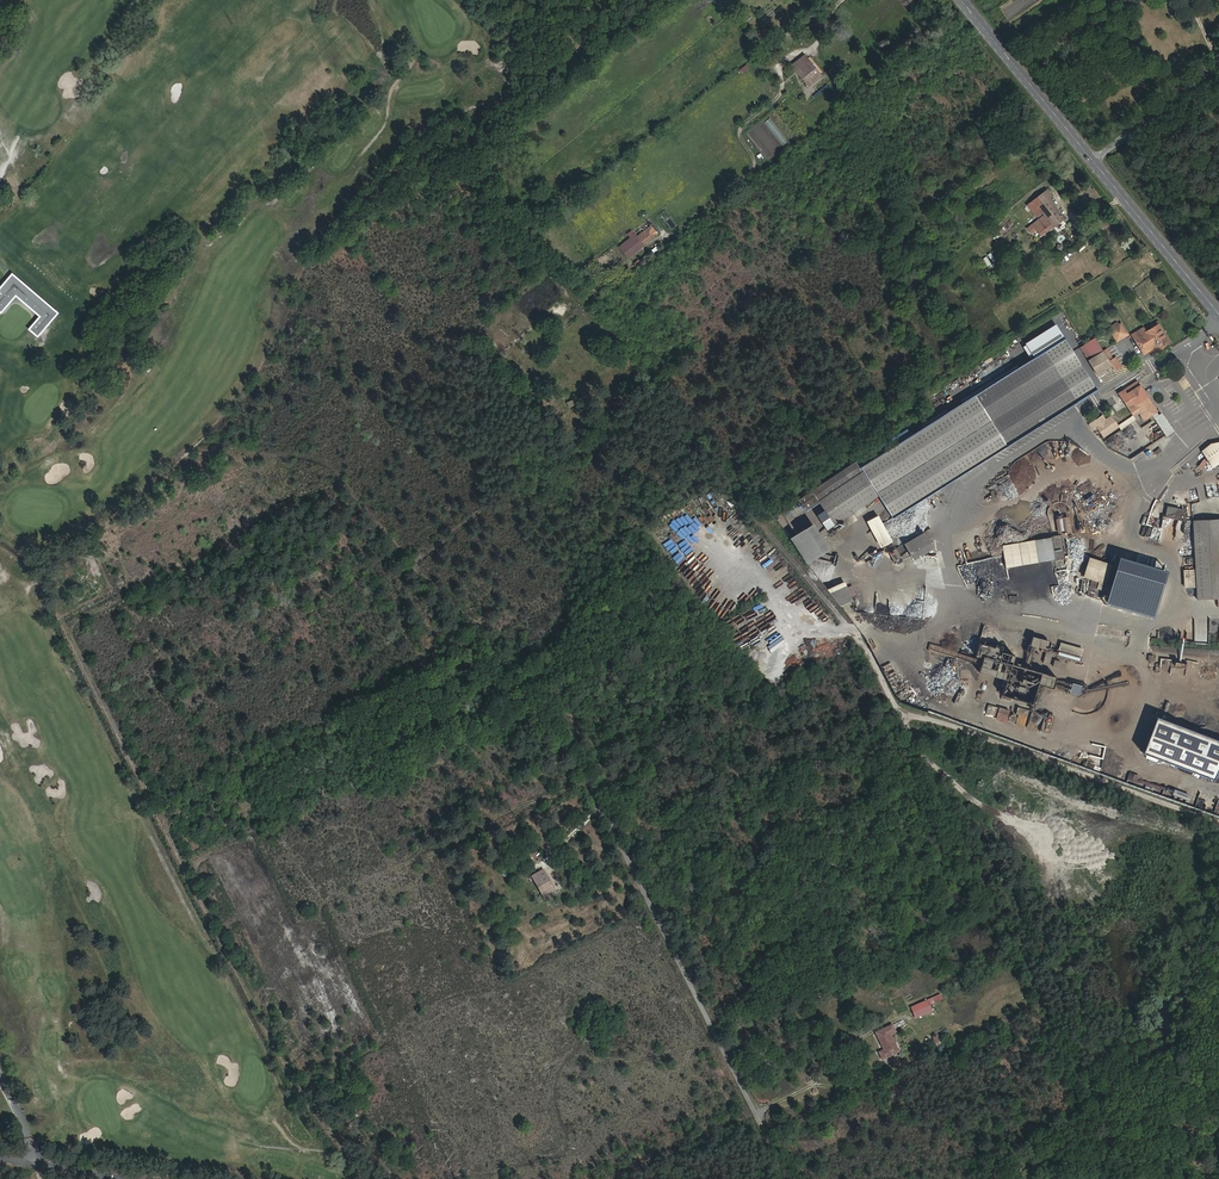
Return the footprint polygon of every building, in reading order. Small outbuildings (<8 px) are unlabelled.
[(797,71),(809,61),(804,55),(792,65),(797,71)] [(820,76),(809,61),(797,71),(808,85),(820,76)] [(1040,236),(1064,218),(1049,199),(1052,197),(1047,190),(1027,205),(1036,216),(1042,211),(1045,215),(1027,228),(1032,234),(1036,230),(1040,236)] [(643,245),(657,234),(651,226),(637,237),(643,245)] [(628,257),(643,245),(637,237),(622,249),(628,257)] [(990,260),(987,255),(981,259),(985,264),(990,260)] [(14,274),(60,311),(61,310),(15,273),(14,274)] [(14,274),(9,281),(50,315),(49,317),(53,320),(60,311),(14,274)] [(1,308),(5,310),(19,293),(44,314),(34,327),(42,333),(43,332),(36,327),(45,317),(51,322),(53,320),(49,317),(50,315),(9,281),(7,283),(18,292),(7,305),(0,299),(0,306),(1,308)] [(0,291),(0,299),(7,305),(18,292),(7,283),(0,291)] [(43,332),(51,322),(45,317),(36,327),(43,332)] [(1127,334),(1121,324),(1118,325),(1117,322),(1111,326),(1113,329),(1111,330),(1117,340),(1127,334)] [(1170,341),(1159,323),(1157,324),(1168,342),(1170,341)] [(1168,342),(1157,324),(1145,331),(1143,327),(1131,335),(1143,353),(1149,349),(1154,346),(1156,350),(1168,342)] [(1064,337),(919,428),(952,479),(1096,388),(1064,337)] [(1102,351),(1094,338),(1084,344),(1090,353),(1092,357),(1102,351)] [(1090,353),(1084,344),(1080,347),(1085,356),(1090,353)] [(1122,367),(1116,357),(1113,359),(1106,348),(1102,351),(1115,371),(1122,367)] [(1111,365),(1102,352),(1088,361),(1097,374),(1111,365)] [(1157,411),(1137,381),(1118,392),(1133,416),(1138,412),(1143,420),(1157,411)] [(1118,427),(1111,416),(1105,420),(1102,415),(1089,424),(1093,430),(1097,427),(1103,436),(1118,427)] [(1117,424),(1119,428),(1134,420),(1132,416),(1117,424)] [(952,479),(919,428),(910,434),(859,468),(854,462),(825,481),(811,490),(818,501),(834,524),(878,494),(892,517),(952,479)] [(859,468),(910,434),(906,428),(897,434),(854,462),(859,468)] [(1201,469),(1207,462),(1203,459),(1197,466),(1201,469)] [(793,518),(818,501),(811,490),(786,507),(793,518)] [(1193,512),(1192,503),(1181,506),(1182,509),(1183,509),(1184,513),(1193,512)] [(1184,513),(1183,509),(1182,509),(1167,505),(1164,517),(1186,521),(1184,513)] [(1192,520),(1194,558),(1195,564),(1196,599),(1217,598),(1218,598),(1218,519),(1192,520)] [(702,522),(700,525),(705,531),(708,528),(702,522)] [(830,548),(813,522),(790,537),(806,563),(830,548)] [(687,525),(682,531),(688,536),(692,530),(687,525)] [(873,529),(875,533),(881,530),(885,537),(886,537),(881,525),(873,529)] [(711,530),(708,532),(714,539),(717,536),(711,530)] [(932,547),(923,531),(903,543),(913,559),(932,547)] [(1064,559),(1060,534),(1051,536),(1051,537),(1054,559),(1055,560),(1064,559)] [(1054,559),(1051,537),(1034,540),(1038,562),(1054,559)] [(693,561),(690,568),(698,571),(700,564),(693,561)] [(777,572),(782,568),(777,561),(772,565),(777,572)] [(784,567),(778,571),(787,585),(794,580),(784,567)] [(1182,568),(1182,587),(1193,587),(1193,568),(1182,568)] [(681,569),(680,585),(690,586),(689,595),(701,596),(702,583),(694,583),(694,576),(689,576),(689,570),(681,569)] [(1096,588),(1098,581),(1091,579),(1086,595),(1093,597),(1094,596),(1096,588)] [(1104,603),(1136,612),(1143,588),(1110,579),(1104,603)] [(1104,591),(1106,584),(1098,581),(1096,588),(1104,591)] [(853,600),(847,585),(829,592),(839,606),(853,600)] [(1102,598),(1104,591),(1096,588),(1094,596),(1102,598)] [(750,610),(755,617),(728,634),(734,644),(768,622),(757,605),(750,610)] [(762,616),(768,613),(765,605),(758,608),(762,616)] [(810,624),(818,620),(816,616),(808,620),(810,624)] [(774,636),(769,642),(772,644),(777,638),(774,636)] [(767,657),(773,652),(768,646),(762,652),(767,657)] [(777,649),(772,656),(779,661),(784,654),(777,649)] [(986,674),(981,669),(975,674),(980,680),(981,679),(985,675),(986,674)] [(1014,684),(1001,669),(993,676),(1005,690),(1014,684)] [(1203,684),(1211,685),(1212,673),(1204,672),(1203,684)] [(987,685),(991,681),(985,675),(981,679),(987,685)] [(1076,694),(1079,684),(1069,681),(1066,691),(1076,694)] [(981,711),(987,713),(990,704),(983,702),(981,711)] [(992,718),(1004,722),(1008,709),(996,706),(992,718)] [(1047,733),(1053,716),(1033,710),(1028,727),(1047,733)] [(1014,725),(1017,717),(1008,713),(1005,720),(1014,725)] [(1218,755),(1218,740),(1149,716),(1136,752),(1211,778),(1218,755)] [(1109,778),(1111,767),(1101,766),(1100,775),(1109,778)] [(548,879),(543,870),(532,876),(545,899),(556,893),(551,884),(550,885),(546,879),(548,879)] [(913,1013),(942,1000),(940,994),(911,1007),(913,1013)] [(898,1052),(890,1035),(895,1032),(892,1025),(876,1033),(884,1050),(879,1053),(883,1059),(898,1052)]
